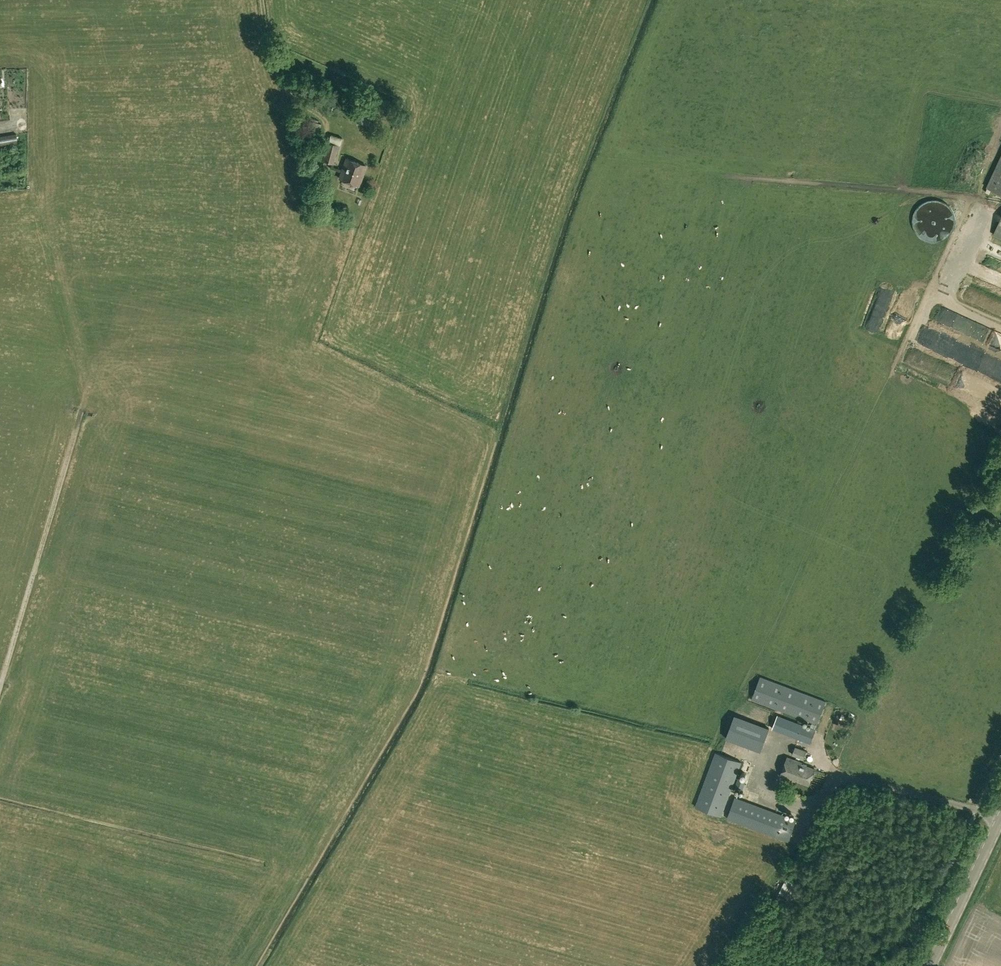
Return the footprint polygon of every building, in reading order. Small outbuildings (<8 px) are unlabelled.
[(303,132),(317,136),(320,124),(306,120),(303,132)] [(16,135),(0,137),(0,148),(18,145),(16,135)] [(338,146),(328,143),(323,159),(333,163),(338,146)] [(987,188),(1000,194),(1000,157),(987,188)] [(359,185),(366,166),(347,159),(340,178),(359,185)] [(818,724),(827,701),(761,676),(753,699),(818,724)] [(770,727),(735,714),(726,738),(761,751),(770,727)] [(808,750),(796,746),(793,754),(804,759),(808,750)] [(697,806),(722,816),(742,761),(717,752),(697,806)] [(788,756),(781,775),(796,780),(796,779),(809,784),(815,768),(802,763),(803,761),(788,756)] [(789,840),(797,819),(736,796),(729,817),(789,840)]
